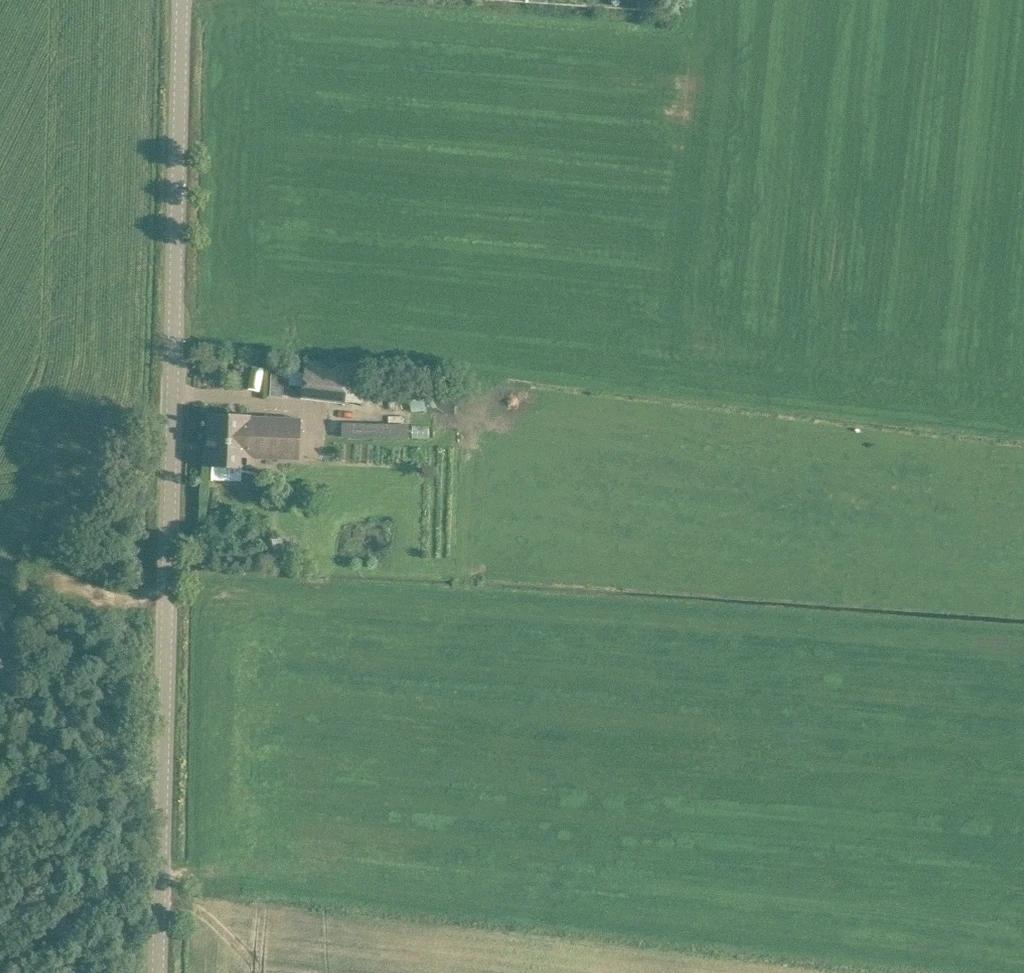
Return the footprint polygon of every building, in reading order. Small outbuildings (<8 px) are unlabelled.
[(306,360),(301,397),(345,403),(349,365),(306,360)] [(209,414),(208,440),(207,465),(211,465),(211,480),(241,481),(242,467),(252,467),(252,457),(299,459),(301,419),(249,417),(249,416),(209,414)] [(345,439),(408,440),(408,425),(345,424),(345,439)]
